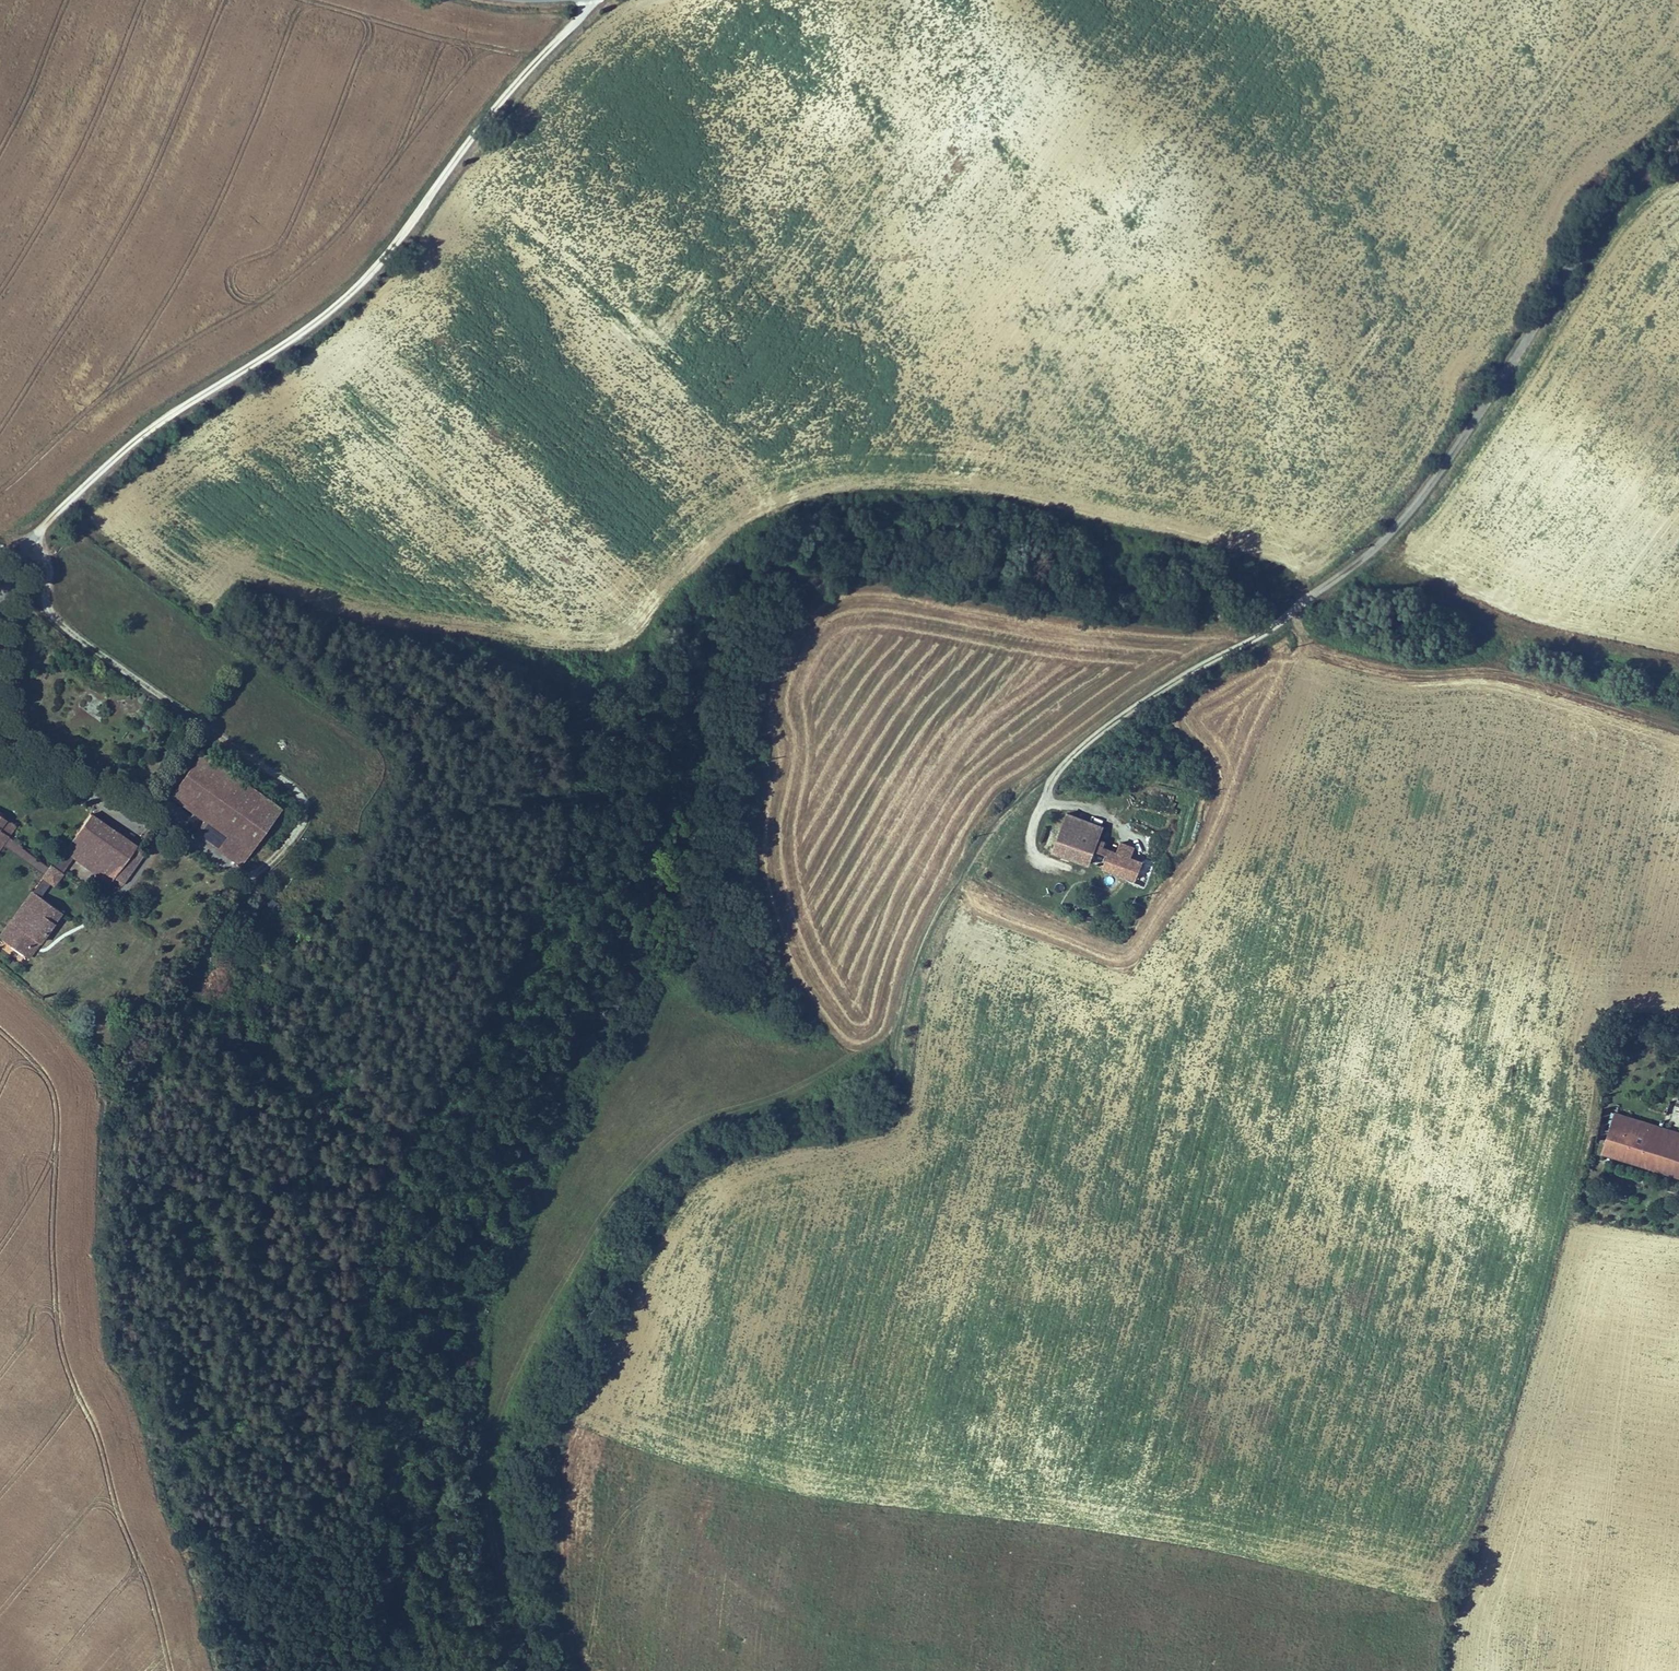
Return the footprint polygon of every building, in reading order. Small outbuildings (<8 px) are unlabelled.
[(99,720),(107,707),(91,698),(84,710),(99,720)] [(293,818),(211,764),(181,808),(217,832),(211,840),(240,859),(245,851),(258,859),(249,873),(255,877),(293,818)] [(1106,828),(1065,815),(1053,854),(1133,876),(1141,854),(1128,850),(1131,841),(1117,837),(1115,846),(1108,843),(1109,838),(1104,836),(1106,828)] [(1,827),(0,828),(0,842),(21,856),(28,845),(1,827)] [(119,873),(135,849),(104,828),(67,882),(65,880),(62,884),(21,856),(16,864),(59,892),(29,937),(36,942),(57,911),(67,897),(70,899),(86,874),(122,899),(127,891),(128,890),(96,868),(101,861),(119,873)] [(208,845),(249,873),(258,859),(245,851),(240,859),(211,840),(208,845)] [(4,870),(9,874),(16,864),(21,856),(0,842),(0,876),(4,870)] [(128,890),(149,859),(135,849),(119,873),(101,861),(96,868),(128,890)] [(1155,858),(1141,854),(1133,876),(1148,881),(1155,858)] [(0,876),(0,884),(2,885),(9,874),(4,870),(0,876)] [(51,956),(57,959),(79,927),(57,911),(36,942),(29,937),(20,949),(31,957),(27,963),(41,971),(51,956)] [(16,955),(27,963),(31,957),(20,949),(16,955)] [(51,956),(41,971),(46,975),(57,959),(51,956)] [(1621,1152),(1633,1114),(1621,1110),(1609,1148),(1621,1152)] [(1633,1114),(1621,1152),(1678,1171),(1678,1128),(1633,1114)]
